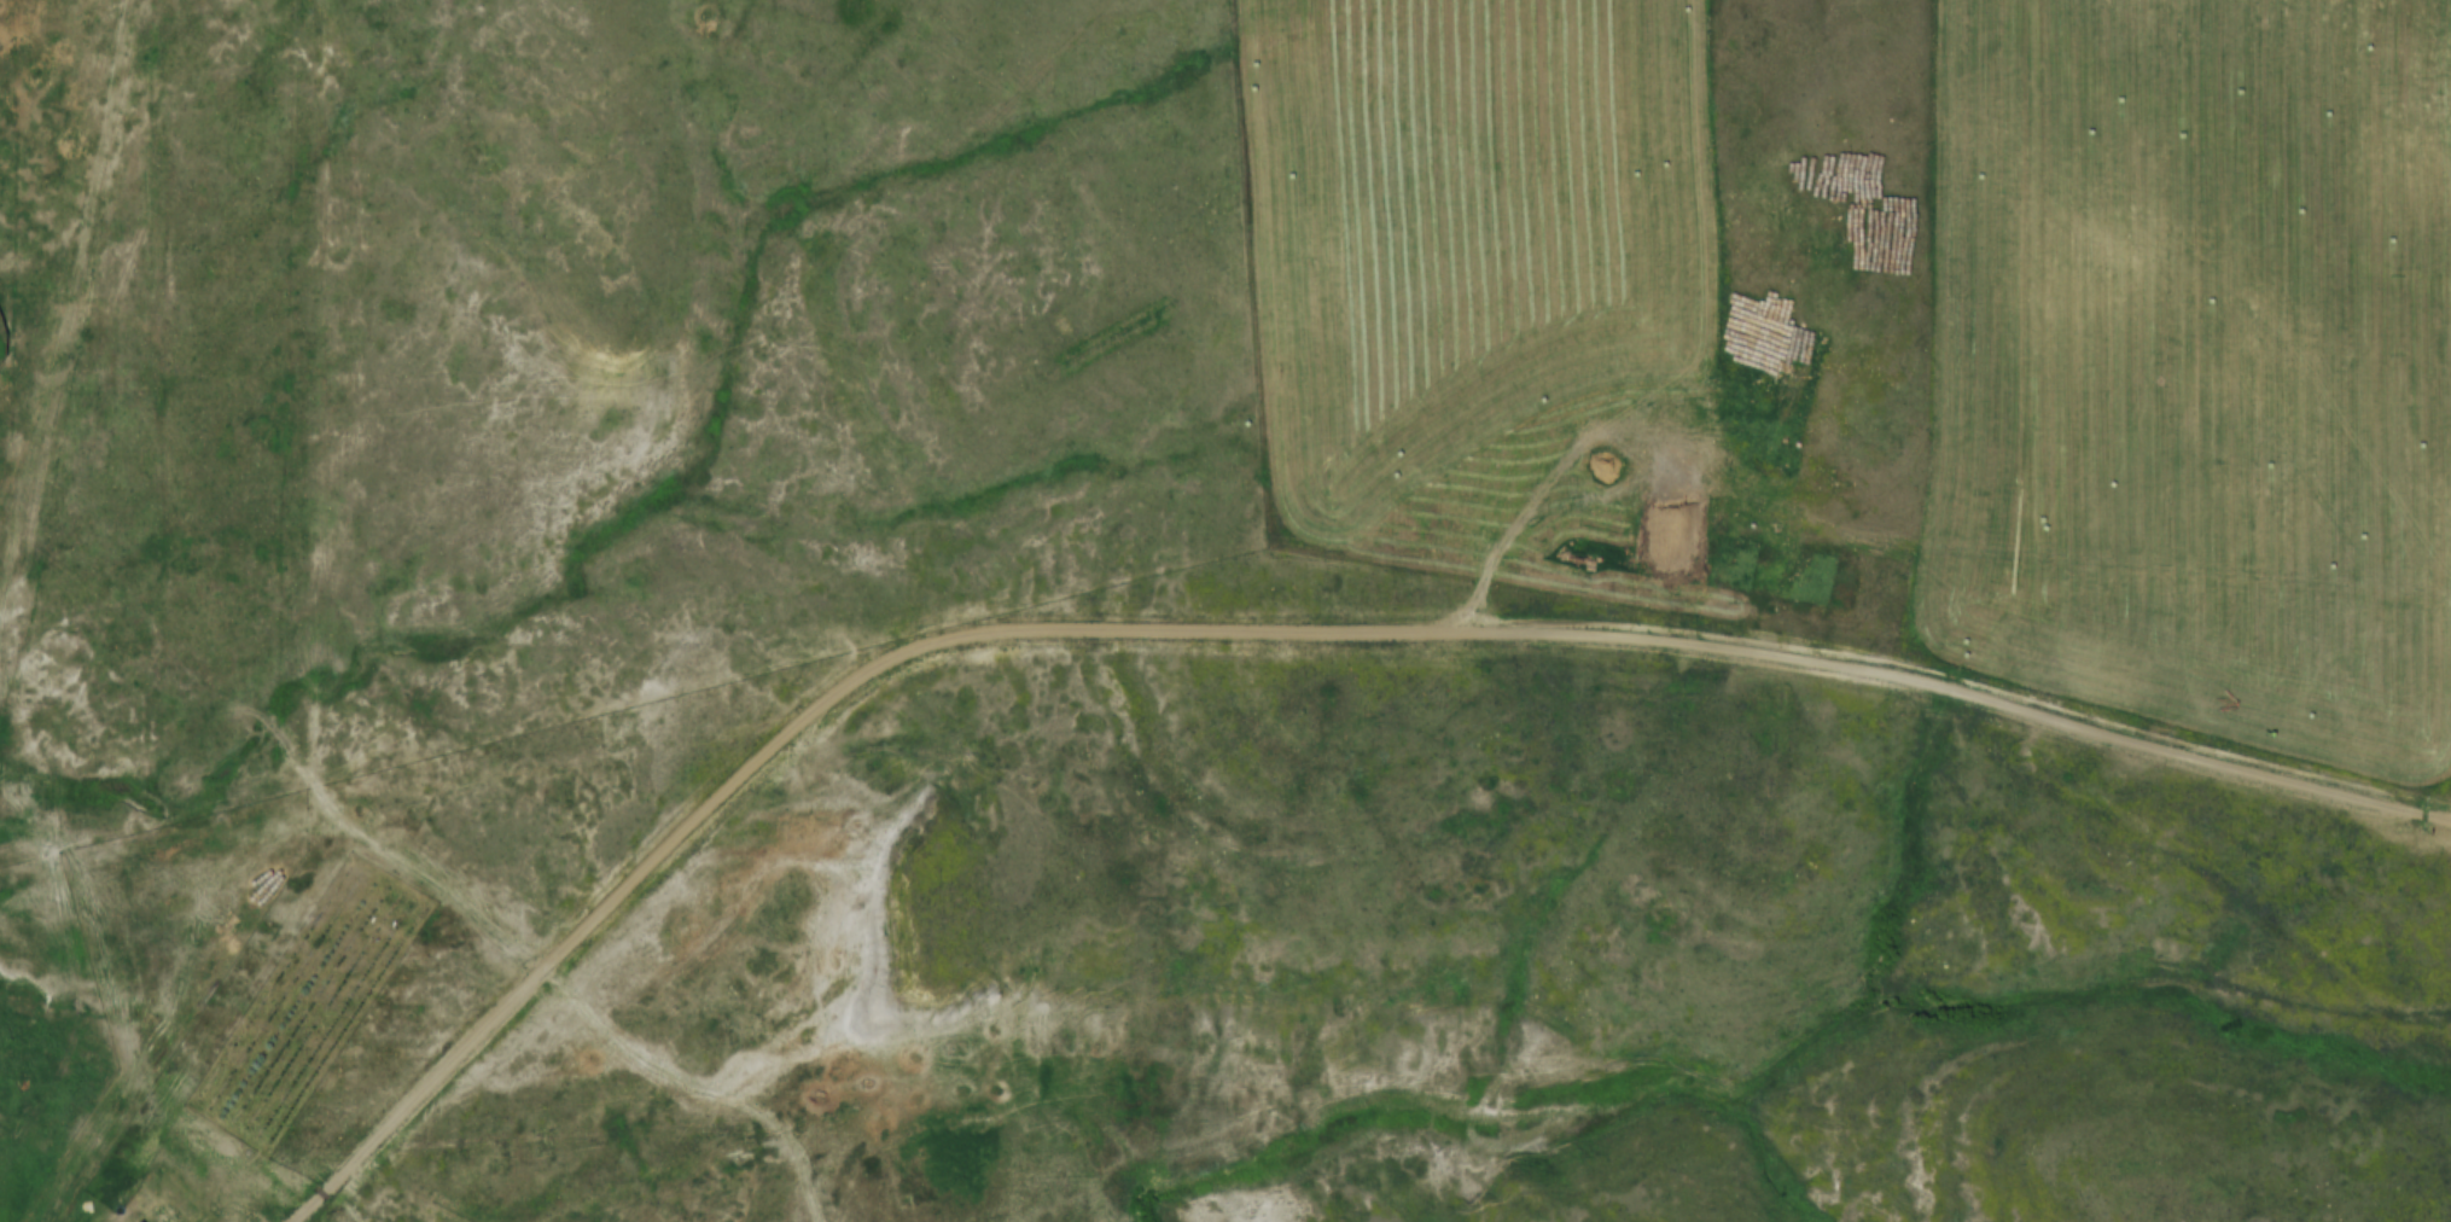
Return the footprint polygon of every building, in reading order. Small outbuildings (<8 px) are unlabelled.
[(2042,133),(2056,133),(2056,111),(2042,111),(2042,133)] [(160,1202),(146,1214),(153,1221),(176,1221),(160,1202)]
